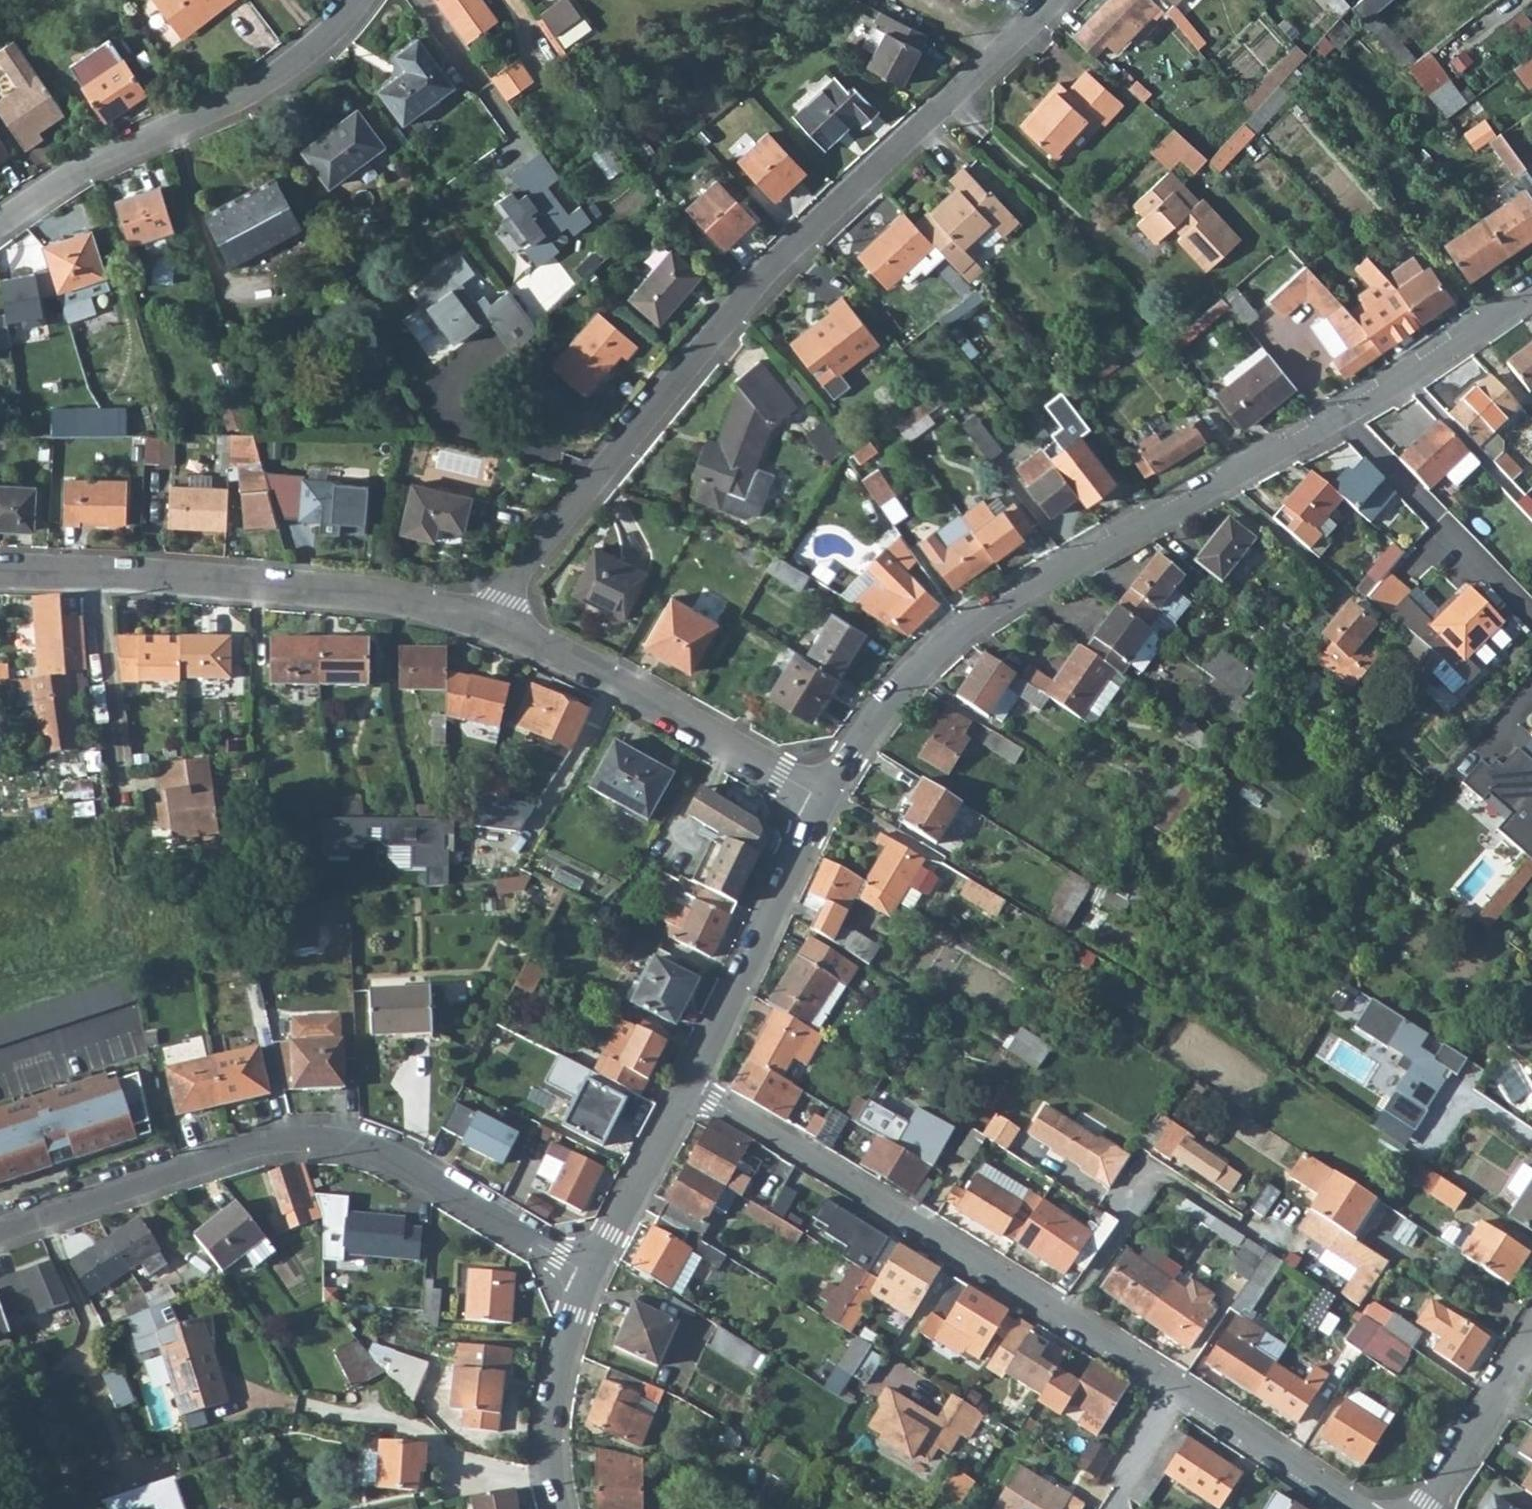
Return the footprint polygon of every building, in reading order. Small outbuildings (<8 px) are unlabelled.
[(178,33),(221,0),(153,0),(178,33)] [(178,33),(182,39),(228,3),(226,0),(221,0),(178,33)] [(466,44),(498,21),(483,0),(434,0),(466,44)] [(539,15),(554,36),(581,17),(569,0),(561,0),(539,15)] [(788,7),(778,0),(776,0),(768,11),(779,19),(788,7)] [(1072,37),(1093,56),(1105,43),(1115,52),(1128,39),(1118,29),(1128,18),(1138,28),(1151,15),(1141,6),(1146,0),(1107,0),(1072,37)] [(1141,6),(1151,15),(1159,6),(1153,0),(1146,0),(1141,6)] [(1341,16),(1349,7),(1343,0),(1327,0),(1341,16)] [(1356,0),(1343,0),(1349,7),(1357,15),(1363,23),(1371,16),(1356,0)] [(1387,0),(1365,0),(1374,11),(1387,0)] [(1205,41),(1174,4),(1167,11),(1198,48),(1205,41)] [(1357,15),(1349,7),(1341,16),(1313,47),(1322,55),(1357,15)] [(901,85),(927,35),(879,11),(869,29),(883,36),(874,54),(867,67),(901,85)] [(1363,23),(1374,35),(1384,25),(1374,14),(1371,16),(1363,23)] [(1138,28),(1128,18),(1118,29),(1128,39),(1138,28)] [(1374,35),(1390,54),(1401,45),(1384,25),(1374,35)] [(874,54),(883,36),(869,29),(860,46),(874,54)] [(418,38),(395,55),(407,69),(378,90),(403,124),(454,87),(418,38)] [(14,40),(0,50),(0,62),(17,87),(0,99),(0,113),(25,150),(43,138),(38,132),(64,114),(14,40)] [(105,120),(145,93),(109,40),(69,66),(105,120)] [(1299,63),(1306,54),(1296,44),(1283,58),(1294,68),(1299,63)] [(545,68),(562,57),(554,45),(537,56),(545,68)] [(1401,45),(1390,54),(1404,70),(1407,67),(1415,60),(1401,45)] [(1306,54),(1299,63),(1307,70),(1322,55),(1313,47),(1306,54)] [(1407,67),(1447,117),(1467,102),(1428,50),(1415,60),(1407,67)] [(1523,63),(1531,74),(1531,56),(1523,63)] [(518,58),(490,78),(491,81),(506,101),(534,81),(518,58)] [(1283,58),(1243,102),(1254,112),(1278,85),(1291,71),(1294,68),(1283,58)] [(1291,71),(1300,78),(1307,70),(1299,63),(1294,68),(1291,71)] [(1037,112),(1034,109),(1020,125),(1056,157),(1094,115),(1103,123),(1122,102),(1109,91),(1101,83),(1086,70),(1068,90),(1059,82),(1043,100),(1046,103),(1037,112)] [(1291,71),(1278,85),(1286,93),(1300,78),(1291,71)] [(835,78),(793,117),(823,149),(856,118),(863,126),(878,112),(853,86),(848,91),(835,78)] [(1109,91),(1113,86),(1105,78),(1101,83),(1109,91)] [(1286,93),(1278,85),(1254,112),(1243,123),(1254,133),(1289,96),(1286,93)] [(1120,92),(1129,100),(1134,94),(1125,86),(1120,92)] [(1302,111),(1294,102),(1290,106),(1298,115),(1302,111)] [(356,110),(303,151),(330,185),(382,145),(356,110)] [(1464,134),(1475,150),(1496,135),(1485,120),(1464,134)] [(1254,133),(1243,123),(1209,160),(1218,171),(1254,133)] [(410,142),(396,125),(390,130),(403,147),(410,142)] [(1169,171),(1179,160),(1193,145),(1174,128),(1148,152),(1169,171)] [(767,132),(738,160),(775,200),(804,172),(767,132)] [(1526,167),(1501,132),(1489,140),(1515,176),(1526,167)] [(654,152),(645,139),(638,144),(647,157),(654,152)] [(10,155),(0,140),(0,161),(10,155)] [(1193,145),(1179,160),(1193,173),(1207,158),(1193,145)] [(540,149),(522,163),(529,164),(537,175),(538,174),(547,185),(559,176),(540,149)] [(529,164),(522,163),(510,172),(515,180),(519,184),(511,190),(493,203),(504,217),(500,220),(518,244),(527,237),(530,242),(524,247),(538,265),(559,249),(550,238),(567,225),(573,234),(591,220),(580,205),(568,213),(547,185),(538,174),(537,175),(529,164)] [(987,192),(963,166),(949,179),(958,190),(947,200),(945,198),(930,212),(928,210),(914,223),(943,254),(969,282),(983,269),(965,250),(976,240),(976,235),(977,234),(989,223),(1001,235),(1002,236),(1019,221),(990,190),(987,192)] [(1239,239),(1201,198),(1198,202),(1169,171),(1133,204),(1144,216),(1137,223),(1155,243),(1173,227),(1177,222),(1186,231),(1181,236),(1177,239),(1206,270),(1239,239)] [(233,267),(302,231),(274,177),(205,214),(233,267)] [(716,179),(687,207),(724,247),(754,220),(716,179)] [(519,184),(515,180),(507,186),(511,190),(519,184)] [(159,187),(116,201),(130,244),(142,240),(153,261),(152,282),(173,283),(175,257),(163,233),(173,230),(159,187)] [(1485,216),(1509,252),(1531,236),(1531,200),(1525,190),(1485,216)] [(943,254),(914,223),(904,212),(876,238),(879,242),(860,259),(886,287),(900,273),(907,280),(922,266),(926,270),(943,254)] [(1469,279),(1509,252),(1485,216),(1445,244),(1469,279)] [(1186,231),(1177,222),(1173,227),(1181,236),(1186,231)] [(985,245),(990,245),(1001,235),(989,223),(977,234),(976,235),(976,240),(980,244),(985,245)] [(58,291),(106,276),(91,230),(43,246),(58,291)] [(876,238),(857,255),(860,259),(879,242),(876,238)] [(1117,263),(1122,258),(1111,248),(1107,252),(1117,263)] [(671,251),(629,299),(659,324),(701,276),(671,251)] [(575,269),(582,277),(600,260),(593,252),(575,269)] [(536,330),(535,324),(509,290),(491,304),(484,295),(475,301),(461,283),(475,272),(461,254),(452,261),(450,259),(436,270),(438,272),(414,290),(426,307),(419,312),(435,333),(442,328),(454,344),(488,319),(514,354),(536,330)] [(1355,318),(1361,324),(1380,350),(1420,321),(1396,288),(1385,275),(1367,255),(1354,267),(1371,286),(1358,295),(1362,300),(1348,310),(1355,318)] [(1385,275),(1396,288),(1420,321),(1451,299),(1428,266),(1423,269),(1414,255),(1385,275)] [(1361,324),(1355,318),(1348,310),(1306,266),(1269,300),(1284,317),(1305,297),(1324,317),(1324,318),(1326,316),(1339,334),(1348,347),(1334,358),(1333,358),(1346,376),(1380,351),(1380,350),(1361,324)] [(106,276),(58,291),(60,298),(108,283),(106,276)] [(1241,295),(1234,287),(1221,297),(1227,305),(1241,295)] [(1227,305),(1228,306),(1245,326),(1258,316),(1241,295),(1227,305)] [(840,373),(878,343),(842,296),(827,308),(830,312),(818,321),(820,323),(811,330),(809,328),(790,343),(822,384),(833,399),(850,386),(840,373)] [(1227,305),(1221,297),(1168,342),(1175,351),(1228,306),(1227,305)] [(971,308),(962,314),(966,318),(974,313),(971,308)] [(950,310),(937,318),(938,319),(944,327),(946,325),(955,319),(956,318),(950,310)] [(626,360),(638,346),(598,312),(551,367),(585,396),(621,355),(626,360)] [(0,315),(0,346),(11,345),(6,315),(0,315)] [(1324,317),(1312,326),(1334,358),(1348,347),(1326,316),(1324,318),(1324,317)] [(955,319),(946,325),(953,336),(963,330),(955,319)] [(214,356),(226,353),(221,338),(210,341),(214,356)] [(1506,364),(1529,394),(1531,391),(1531,344),(1506,364)] [(1118,355),(1114,350),(1093,366),(1101,376),(1118,364),(1114,358),(1118,355)] [(1244,427),(1295,386),(1268,353),(1217,394),(1244,427)] [(713,440),(710,448),(703,445),(691,477),(700,480),(693,499),(744,519),(758,513),(773,475),(755,468),(771,426),(772,427),(781,420),(796,408),(760,360),(734,380),(739,385),(717,442),(713,440)] [(811,398),(792,374),(786,379),(805,403),(811,398)] [(1520,408),(1490,376),(1448,415),(1479,447),(1494,433),(1520,408)] [(943,401),(936,392),(894,422),(907,441),(927,426),(920,418),(927,412),(943,401)] [(126,407),(51,408),(51,434),(127,434),(126,407)] [(474,415),(488,425),(493,417),(480,408),(474,415)] [(796,408),(781,420),(787,427),(802,416),(796,408)] [(927,412),(920,418),(927,426),(934,421),(927,412)] [(961,423),(990,460),(1002,450),(974,414),(961,423)] [(1156,471),(1156,470),(1204,440),(1211,435),(1200,417),(1162,441),(1145,452),(1142,447),(1131,453),(1146,477),(1156,471)] [(1467,452),(1439,423),(1400,460),(1428,489),(1445,473),(1467,452)] [(1139,443),(1142,447),(1145,452),(1162,441),(1156,432),(1139,443)] [(1501,441),(1494,433),(1479,447),(1493,462),(1502,453),(1496,446),(1501,441)] [(229,465),(231,434),(222,434),(220,474),(229,474),(229,465)] [(245,530),(278,526),(275,516),(274,511),(263,470),(257,451),(253,436),(253,434),(231,434),(229,465),(238,464),(245,530)] [(253,436),(257,451),(264,449),(259,435),(253,436)] [(1084,504),(1115,481),(1080,435),(1062,449),(1050,458),(1077,494),(1084,504)] [(161,436),(145,436),(144,462),(160,463),(161,436)] [(174,463),(175,437),(161,436),(160,463),(174,463)] [(710,448),(713,440),(706,438),(703,445),(710,448)] [(136,439),(127,439),(126,439),(126,452),(135,452),(136,439)] [(1042,448),(1050,458),(1062,449),(1054,439),(1042,448)] [(281,456),(281,442),(268,441),(267,456),(281,456)] [(870,441),(852,453),(860,464),(878,451),(870,441)] [(1026,486),(1049,516),(1077,494),(1050,458),(1042,448),(1042,447),(1015,467),(1028,484),(1026,486)] [(1467,452),(1445,473),(1456,486),(1479,465),(1467,452)] [(1521,473),(1502,453),(1493,462),(1512,482),(1521,473)] [(1357,512),(1384,481),(1364,459),(1352,474),(1347,470),(1330,489),(1342,499),(1348,504),(1357,512)] [(878,468),(868,475),(887,502),(893,497),(897,494),(878,468)] [(338,530),(365,532),(368,484),(304,479),(305,473),(263,470),(274,511),(288,507),(301,508),(300,518),(339,521),(338,530)] [(1330,489),(1313,474),(1273,520),(1309,550),(1321,536),(1314,531),(1342,499),(1330,489)] [(211,476),(190,475),(189,487),(211,488),(211,476)] [(868,475),(862,480),(880,506),(887,502),(868,475)] [(127,482),(64,480),(63,523),(80,524),(80,519),(109,519),(108,524),(126,525),(127,482)] [(471,497),(412,483),(400,532),(434,540),(438,525),(463,531),(471,497)] [(8,529),(33,531),(35,487),(0,485),(0,521),(8,522),(8,529)] [(168,527),(226,529),(228,489),(211,488),(189,487),(170,486),(168,527)] [(1525,495),(1516,504),(1531,521),(1531,502),(1525,495)] [(893,497),(887,502),(880,506),(890,520),(893,524),(905,515),(893,497)] [(988,505),(996,516),(1006,508),(998,497),(988,505)] [(984,500),(962,516),(994,559),(1022,539),(1021,537),(1032,530),(1012,504),(1006,508),(996,516),(988,505),(984,500)] [(1357,512),(1348,504),(1341,512),(1350,520),(1357,512)] [(274,511),(275,516),(300,518),(301,508),(288,507),(274,511)] [(973,575),(994,559),(962,516),(960,513),(920,542),(951,584),(970,571),(973,575)] [(1255,540),(1228,519),(1194,562),(1221,583),(1255,540)] [(8,529),(8,522),(0,521),(0,529),(8,529)] [(879,577),(854,602),(906,635),(937,602),(906,571),(918,559),(901,535),(900,534),(885,550),(868,566),(879,577)] [(1394,545),(1382,534),(1373,543),(1382,552),(1386,554),(1394,545)] [(1325,540),(1321,536),(1309,550),(1318,558),(1330,544),(1325,540)] [(1382,552),(1373,543),(1359,560),(1369,568),(1382,552)] [(734,549),(731,555),(752,565),(755,558),(762,561),(767,553),(750,544),(746,554),(742,552),(741,553),(734,549)] [(1404,552),(1394,545),(1386,554),(1368,576),(1378,584),(1386,573),(1404,552)] [(624,619),(647,573),(595,547),(572,593),(624,619)] [(779,557),(775,555),(766,569),(801,590),(809,575),(779,557)] [(1183,577),(1157,557),(1116,606),(1146,628),(1161,612),(1173,622),(1187,605),(1171,591),(1183,577)] [(970,571),(951,584),(954,588),(973,575),(970,571)] [(1432,626),(1406,598),(1410,592),(1386,573),(1378,584),(1367,596),(1390,616),(1391,615),(1405,627),(1442,658),(1464,682),(1466,684),(1468,682),(1479,673),(1465,659),(1503,621),(1471,588),(1432,626)] [(1378,584),(1368,576),(1356,590),(1365,598),(1367,596),(1378,584)] [(717,623),(672,597),(645,645),(690,671),(717,623)] [(39,678),(65,676),(65,671),(61,619),(60,598),(34,599),(39,678)] [(1375,626),(1348,604),(1322,634),(1331,642),(1318,658),(1352,687),(1379,656),(1362,641),(1375,626)] [(1146,628),(1116,606),(1085,650),(1111,668),(1121,675),(1129,664),(1141,673),(1154,655),(1159,638),(1146,628)] [(832,613),(805,657),(838,676),(865,632),(832,613)] [(87,669),(83,617),(61,619),(65,671),(81,670),(87,669)] [(1442,658),(1405,627),(1390,643),(1428,674),(1430,671),(1442,658)] [(180,638),(115,638),(121,682),(180,682),(180,678),(180,638)] [(180,678),(230,678),(230,638),(180,638),(180,678)] [(270,685),(320,685),(320,640),(270,640),(270,685)] [(320,685),(366,685),(367,640),(320,640),(320,685)] [(791,657),(795,651),(785,645),(781,652),(791,657)] [(1085,650),(1079,646),(1054,683),(1030,667),(1022,680),(1045,695),(1048,697),(1092,726),(1126,679),(1121,675),(1111,668),(1085,650)] [(1255,675),(1216,647),(1200,668),(1215,679),(1239,697),(1255,675)] [(446,689),(446,672),(447,649),(399,648),(398,689),(446,689)] [(817,705),(819,707),(838,676),(805,657),(795,651),(791,657),(769,694),(810,718),(817,705)] [(1022,680),(984,655),(955,696),(988,718),(990,714),(1007,688),(1036,708),(1045,695),(1022,680)] [(1464,682),(1442,658),(1430,671),(1451,694),(1464,682)] [(8,680),(7,665),(0,666),(0,681),(8,680)] [(35,705),(42,755),(80,749),(73,700),(85,699),(81,670),(65,671),(65,676),(39,678),(32,679),(35,705)] [(509,687),(446,672),(446,689),(446,715),(446,716),(453,718),(499,729),(509,687)] [(1268,677),(1262,672),(1240,698),(1248,703),(1268,677)] [(35,705),(32,679),(14,680),(16,693),(18,707),(35,705)] [(1239,697),(1215,679),(1206,692),(1231,710),(1235,705),(1242,710),(1248,703),(1240,698),(1239,697)] [(14,680),(8,680),(0,681),(0,694),(16,693),(14,680)] [(515,723),(572,749),(588,712),(531,687),(515,723)] [(1007,688),(990,714),(1002,722),(1018,696),(1007,688)] [(1048,697),(1045,695),(1036,708),(1040,710),(1048,697)] [(1242,710),(1235,705),(1231,710),(1238,715),(1242,710)] [(969,722),(947,709),(919,757),(947,774),(968,739),(961,735),(969,722)] [(433,715),(432,746),(445,746),(445,724),(446,716),(446,715),(433,715)] [(1215,741),(1179,716),(1171,727),(1207,752),(1209,750),(1215,741)] [(1022,750),(991,731),(983,744),(1014,763),(1022,750)] [(1520,751),(1531,761),(1531,736),(1520,751)] [(1226,749),(1215,741),(1209,750),(1220,757),(1226,749)] [(646,767),(649,761),(614,742),(589,788),(647,820),(669,780),(646,767)] [(176,747),(163,748),(164,757),(176,756),(176,747)] [(80,749),(42,755),(44,766),(85,760),(84,748),(80,749)] [(193,751),(193,748),(182,748),(183,761),(201,759),(201,750),(193,751)] [(1520,751),(1516,748),(1501,766),(1494,760),(1488,767),(1480,760),(1461,783),(1482,800),(1487,794),(1510,813),(1496,829),(1528,856),(1531,860),(1531,761),(1520,751)] [(220,839),(207,759),(201,759),(183,761),(156,764),(161,794),(168,793),(170,802),(162,803),(157,804),(161,830),(170,828),(172,841),(196,838),(197,843),(220,839)] [(646,767),(669,780),(672,774),(649,761),(646,767)] [(513,780),(488,774),(484,794),(508,799),(513,780)] [(961,802),(922,778),(906,804),(912,807),(902,823),(936,844),(961,802)] [(1184,784),(1175,779),(1162,799),(1171,805),(1184,784)] [(86,780),(71,782),(74,798),(94,796),(91,782),(87,782),(86,780)] [(1196,792),(1184,784),(1171,805),(1155,828),(1167,836),(1196,792)] [(701,888),(736,904),(765,841),(756,821),(699,790),(684,817),(725,840),(701,888)] [(168,793),(161,794),(162,803),(170,802),(168,793)] [(363,813),(361,797),(341,799),(343,815),(363,813)] [(316,805),(304,806),(305,817),(317,816),(316,805)] [(434,817),(434,807),(416,807),(420,817),(434,817)] [(341,819),(325,821),(324,851),(328,855),(348,855),(349,845),(362,845),(366,841),(366,827),(383,828),(383,842),(387,846),(413,846),(412,866),(427,866),(448,866),(448,851),(444,851),(444,834),(454,834),(454,822),(444,820),(419,819),(349,818),(341,819)] [(1395,831),(1384,823),(1374,835),(1385,844),(1395,831)] [(924,859),(881,833),(876,841),(887,847),(865,882),(867,883),(898,902),(911,909),(921,892),(921,893),(927,893),(934,880),(931,875),(919,868),(924,859)] [(455,834),(454,834),(444,834),(444,851),(448,851),(455,852),(455,834)] [(196,838),(172,841),(173,846),(197,843),(196,838)] [(1528,856),(1477,919),(1488,927),(1531,873),(1531,874),(1531,860),(1528,856)] [(844,869),(825,860),(804,904),(818,911),(822,913),(814,930),(868,964),(879,947),(854,931),(853,933),(839,927),(855,896),(862,880),(844,869)] [(448,866),(427,866),(427,888),(448,885),(448,866)] [(659,870),(652,866),(647,875),(658,881),(663,873),(659,870)] [(969,879),(951,869),(943,883),(960,894),(969,879)] [(1090,884),(1071,871),(1052,902),(1056,905),(1072,914),(1090,884)] [(710,957),(736,904),(701,888),(677,877),(676,880),(667,875),(665,879),(667,880),(665,884),(686,894),(683,899),(677,896),(665,922),(668,924),(663,934),(710,957)] [(524,890),(530,876),(496,880),(497,894),(524,890)] [(1005,901),(969,879),(960,894),(996,915),(1005,901)] [(865,882),(862,880),(855,896),(858,898),(867,883),(865,882)] [(1143,893),(1119,880),(1112,891),(1136,904),(1143,893)] [(1108,890),(1093,881),(1091,884),(1085,894),(1098,907),(1102,901),(1101,900),(1108,890)] [(898,902),(867,883),(858,898),(889,916),(898,902)] [(1128,901),(1108,890),(1101,900),(1102,901),(1122,912),(1128,901)] [(1473,922),(1482,910),(1467,898),(1458,910),(1473,922)] [(1137,905),(1128,901),(1122,912),(1131,917),(1137,905)] [(309,906),(292,910),(284,950),(314,946),(324,903),(309,906)] [(593,915),(597,907),(588,903),(584,911),(593,915)] [(1072,914),(1056,905),(1047,920),(1063,929),(1072,914)] [(822,913),(818,911),(810,928),(814,930),(822,913)] [(630,921),(622,917),(619,924),(627,928),(630,921)] [(1168,924),(1164,921),(1157,932),(1161,935),(1168,924)] [(856,969),(810,938),(768,1003),(775,1008),(815,1031),(821,1022),(856,969)] [(1095,956),(1079,947),(1072,958),(1088,968),(1095,956)] [(692,991),(698,980),(673,967),(678,958),(659,949),(654,958),(642,981),(631,1003),(671,1022),(685,993),(692,991)] [(1161,963),(1152,957),(1145,968),(1154,974),(1161,963)] [(545,971),(527,962),(515,985),(533,994),(545,971)] [(636,977),(624,999),(631,1003),(642,981),(636,977)] [(131,1001),(123,978),(0,1019),(0,1045),(131,1001)] [(371,1034),(432,1032),(430,986),(369,989),(371,1034)] [(676,1025),(692,991),(685,993),(671,1022),(676,1025)] [(1456,1074),(1466,1058),(1442,1043),(1434,1056),(1419,1047),(1428,1034),(1371,998),(1353,1026),(1386,1046),(1387,1045),(1401,1055),(1395,1065),(1405,1071),(1381,1110),(1414,1130),(1427,1110),(1426,1109),(1444,1079),(1440,1077),(1446,1068),(1456,1074)] [(815,1031),(775,1008),(767,1023),(768,1023),(747,1059),(782,1077),(792,1057),(806,1064),(822,1035),(815,1031)] [(339,1015),(291,1017),(293,1042),(272,1043),(283,1090),(293,1090),(325,1088),(325,1086),(344,1085),(342,1040),(340,1040),(339,1015)] [(637,1027),(621,1019),(612,1037),(628,1045),(637,1027)] [(670,1033),(641,1019),(637,1027),(666,1042),(670,1033)] [(828,1026),(821,1022),(815,1031),(822,1035),(828,1026)] [(625,1089),(639,1096),(666,1042),(637,1027),(628,1045),(612,1037),(593,1073),(625,1089)] [(1052,1047),(1021,1028),(1015,1037),(1036,1050),(1028,1063),(1036,1068),(1052,1047)] [(1511,1029),(1502,1042),(1529,1062),(1531,1058),(1531,1044),(1511,1029)] [(1036,1050),(1015,1037),(1007,1050),(1028,1063),(1036,1050)] [(258,1048),(212,1059),(221,1099),(241,1094),(242,1101),(269,1094),(258,1048)] [(591,1072),(558,1055),(544,1083),(575,1099),(562,1126),(603,1146),(626,1099),(621,1097),(625,1089),(593,1073),(591,1072)] [(221,1099),(212,1059),(166,1070),(176,1116),(203,1110),(202,1103),(221,1099)] [(782,1077),(747,1059),(730,1089),(784,1119),(802,1090),(791,1084),(792,1083),(782,1077)] [(136,1137),(132,1127),(148,1121),(138,1074),(117,1081),(115,1072),(0,1111),(0,1184),(136,1137)] [(1205,1089),(1194,1082),(1173,1114),(1184,1121),(1205,1089)] [(894,1109),(901,1097),(880,1086),(874,1097),(894,1109)] [(241,1094),(221,1099),(223,1105),(242,1101),(241,1094)] [(1484,1103),(1472,1095),(1467,1102),(1479,1110),(1484,1103)] [(867,1102),(857,1096),(845,1116),(848,1118),(855,1122),(860,1113),(867,1102)] [(202,1103),(203,1110),(223,1105),(221,1099),(202,1103)] [(506,1163),(521,1132),(459,1101),(443,1132),(506,1163)] [(1097,1139),(1042,1106),(1025,1134),(1050,1149),(1062,1156),(1080,1167),(1078,1169),(1096,1180),(1116,1147),(1099,1136),(1097,1139)] [(953,1128),(916,1107),(907,1123),(894,1115),(886,1129),(860,1113),(855,1122),(878,1135),(928,1164),(931,1166),(953,1128)] [(845,1116),(832,1109),(825,1120),(815,1137),(813,1140),(829,1149),(848,1118),(845,1116)] [(825,1120),(809,1110),(798,1127),(815,1137),(825,1120)] [(1018,1128),(996,1114),(983,1135),(986,1137),(1004,1149),(1018,1128)] [(1172,1122),(1162,1114),(1155,1125),(1166,1131),(1154,1148),(1170,1159),(1173,1155),(1185,1164),(1228,1192),(1240,1174),(1191,1141),(1194,1136),(1172,1121),(1172,1122)] [(750,1138),(713,1118),(687,1165),(724,1187),(737,1163),(750,1138)] [(560,1141),(562,1136),(559,1134),(539,1124),(532,1120),(526,1131),(547,1141),(549,1136),(560,1141)] [(148,1121),(132,1127),(136,1137),(150,1133),(148,1121)] [(1225,1130),(1216,1128),(1209,1139),(1216,1143),(1225,1130)] [(983,1135),(974,1129),(957,1154),(970,1162),(986,1137),(983,1135)] [(928,1164),(878,1135),(862,1164),(911,1193),(908,1197),(919,1204),(933,1183),(921,1176),(928,1164)] [(555,1183),(549,1195),(581,1212),(593,1188),(589,1186),(599,1166),(552,1142),(546,1155),(536,1174),(555,1183)] [(1050,1149),(1048,1151),(1061,1159),(1062,1156),(1050,1149)] [(1333,1172),(1304,1153),(1288,1176),(1318,1195),(1308,1210),(1349,1236),(1360,1218),(1357,1216),(1370,1196),(1333,1172)] [(1185,1164),(1173,1155),(1170,1159),(1182,1168),(1185,1164)] [(754,1173),(737,1163),(724,1187),(736,1194),(741,1196),(754,1173)] [(956,1207),(956,1208),(1012,1243),(1013,1240),(1041,1200),(1042,1199),(984,1163),(965,1193),(954,1186),(945,1200),(956,1207)] [(1408,1179),(1429,1193),(1440,1176),(1419,1163),(1408,1179)] [(304,1164),(290,1169),(289,1166),(269,1173),(284,1216),(287,1215),(291,1228),(323,1217),(315,1194),(304,1164)] [(724,1187),(687,1165),(658,1217),(701,1240),(709,1225),(717,1229),(736,1194),(724,1187)] [(1531,1231),(1531,1171),(1523,1165),(1507,1189),(1520,1198),(1508,1216),(1531,1231)] [(593,1188),(603,1168),(599,1166),(589,1186),(593,1188)] [(1465,1193),(1440,1176),(1429,1193),(1454,1210),(1465,1193)] [(315,1194),(323,1217),(323,1260),(343,1261),(344,1253),(419,1259),(421,1229),(404,1228),(405,1218),(347,1213),(348,1197),(315,1194)] [(553,1207),(531,1194),(524,1206),(547,1219),(553,1207)] [(1374,1198),(1370,1196),(1357,1216),(1360,1218),(1374,1198)] [(887,1238),(861,1222),(822,1199),(811,1219),(827,1229),(823,1234),(846,1247),(841,1256),(853,1264),(867,1273),(877,1255),(887,1238)] [(1202,1210),(1185,1199),(1179,1208),(1195,1219),(1202,1210)] [(1090,1233),(1041,1200),(1013,1240),(1063,1274),(1071,1262),(1083,1270),(1117,1221),(1104,1213),(1090,1233)] [(213,1225),(239,1205),(237,1202),(211,1222),(213,1225)] [(784,1222),(750,1202),(744,1212),(777,1232),(795,1243),(801,1233),(784,1222)] [(214,1263),(222,1272),(244,1255),(262,1242),(272,1255),(276,1252),(239,1205),(213,1225),(211,1222),(193,1236),(203,1248),(214,1263)] [(1215,1218),(1202,1210),(1195,1219),(1209,1227),(1215,1219),(1215,1218)] [(1349,1236),(1308,1210),(1296,1228),(1358,1268),(1341,1293),(1359,1305),(1388,1262),(1349,1237),(1349,1236)] [(701,1240),(658,1217),(631,1266),(669,1289),(689,1251),(700,1257),(718,1268),(725,1256),(709,1245),(701,1240)] [(109,1239),(129,1269),(140,1262),(149,1276),(167,1265),(158,1250),(159,1250),(139,1219),(109,1239)] [(1243,1237),(1215,1219),(1209,1227),(1237,1245),(1243,1237)] [(1529,1252),(1481,1221),(1470,1237),(1460,1253),(1508,1284),(1529,1252)] [(717,1229),(709,1225),(701,1240),(709,1245),(717,1229)] [(1447,1227),(1439,1240),(1460,1253),(1470,1237),(1452,1225),(1447,1227)] [(1247,1240),(1243,1237),(1237,1245),(1242,1248),(1247,1240)] [(898,1244),(887,1238),(877,1255),(888,1262),(898,1244)] [(1136,1238),(1127,1251),(1155,1270),(1162,1259),(1179,1270),(1180,1269),(1136,1238)] [(71,1264),(91,1294),(129,1269),(109,1239),(71,1264)] [(1266,1251),(1248,1239),(1247,1240),(1242,1248),(1229,1268),(1247,1280),(1266,1251)] [(272,1255),(262,1242),(244,1255),(254,1268),(272,1255)] [(939,1269),(898,1244),(888,1262),(878,1279),(867,1273),(836,1324),(849,1332),(872,1295),(909,1318),(939,1269)] [(700,1257),(689,1251),(669,1289),(680,1295),(700,1257)] [(1179,1270),(1162,1259),(1155,1270),(1127,1251),(1101,1288),(1146,1319),(1172,1281),(1179,1270)] [(1282,1261),(1266,1251),(1229,1308),(1239,1314),(1210,1357),(1229,1369),(1225,1375),(1255,1393),(1274,1363),(1286,1345),(1249,1321),(1255,1312),(1250,1309),(1282,1261)] [(0,1281),(0,1306),(4,1318),(36,1306),(39,1314),(69,1303),(50,1262),(0,1281)] [(867,1273),(853,1264),(839,1288),(828,1282),(819,1297),(830,1303),(822,1316),(836,1324),(867,1273)] [(514,1273),(469,1270),(465,1320),(511,1323),(514,1273)] [(1007,1311),(953,1278),(939,1300),(918,1333),(932,1341),(937,1333),(978,1359),(1007,1311)] [(1184,1290),(1172,1281),(1146,1319),(1189,1348),(1215,1311),(1212,1309),(1215,1304),(1210,1301),(1214,1295),(1192,1279),(1184,1290)] [(432,1281),(425,1280),(422,1326),(437,1327),(440,1290),(439,1290),(437,1290),(437,1289),(436,1289),(435,1289),(435,1288),(434,1287),(433,1286),(433,1285),(432,1284),(432,1283),(432,1281)] [(168,1285),(146,1295),(154,1307),(176,1297),(168,1285)] [(339,1300),(339,1289),(325,1289),(325,1300),(339,1300)] [(129,1318),(154,1307),(146,1295),(123,1306),(129,1318)] [(695,1311),(673,1297),(669,1303),(692,1315),(695,1311)] [(1431,1332),(1430,1332),(1440,1339),(1432,1350),(1466,1372),(1488,1338),(1445,1310),(1430,1300),(1416,1322),(1431,1332)] [(677,1323),(634,1303),(614,1346),(657,1366),(677,1323)] [(9,1332),(4,1318),(0,1306),(0,1335),(9,1332)] [(1360,1313),(1356,1310),(1353,1314),(1360,1319),(1345,1341),(1360,1352),(1379,1325),(1360,1313)] [(1420,1330),(1393,1312),(1383,1327),(1410,1346),(1420,1330)] [(227,1402),(202,1317),(155,1332),(181,1416),(227,1402)] [(1032,1328),(1017,1319),(985,1366),(1002,1377),(1004,1374),(1040,1395),(1065,1354),(1046,1342),(1041,1349),(1035,1345),(1034,1339),(1028,1335),(1030,1331),(1032,1328)] [(728,1332),(717,1325),(705,1344),(712,1349),(728,1332)] [(1383,1327),(1379,1325),(1360,1352),(1394,1375),(1403,1362),(1412,1347),(1410,1346),(1383,1327)] [(1046,1342),(1030,1331),(1028,1335),(1034,1339),(1035,1345),(1041,1349),(1046,1342)] [(9,1332),(0,1335),(0,1347),(13,1342),(9,1332)] [(764,1355),(728,1332),(712,1349),(752,1374),(764,1355)] [(871,1346),(857,1337),(839,1367),(851,1375),(871,1346)] [(351,1388),(382,1371),(358,1343),(334,1355),(351,1388)] [(370,1352),(389,1374),(398,1352),(373,1343),(370,1352)] [(462,1428),(498,1432),(502,1390),(503,1374),(508,1375),(511,1349),(457,1344),(450,1409),(464,1411),(462,1428)] [(1461,1381),(1412,1347),(1403,1362),(1451,1396),(1461,1381)] [(389,1374),(414,1402),(428,1364),(398,1352),(389,1374)] [(768,1358),(764,1355),(752,1374),(756,1376),(758,1374),(768,1358)] [(1229,1369),(1210,1357),(1207,1363),(1225,1375),(1229,1369)] [(774,1362),(768,1358),(758,1374),(764,1378),(774,1362)] [(1126,1384),(1092,1363),(1061,1412),(1095,1434),(1126,1384)] [(1304,1381),(1274,1363),(1255,1393),(1277,1408),(1280,1404),(1299,1416),(1327,1372),(1315,1364),(1304,1381)] [(126,1382),(119,1367),(101,1374),(108,1390),(126,1382)] [(662,1390),(608,1368),(603,1381),(585,1423),(640,1446),(662,1390)] [(46,1395),(42,1381),(34,1384),(39,1398),(46,1395)] [(108,1390),(117,1410),(134,1402),(126,1382),(108,1390)] [(853,1397),(842,1389),(837,1396),(849,1403),(853,1397)] [(961,1400),(953,1395),(937,1420),(886,1389),(879,1400),(881,1407),(870,1426),(884,1435),(880,1440),(910,1458),(913,1453),(927,1461),(936,1447),(947,1453),(956,1437),(954,1436),(956,1432),(959,1434),(967,1439),(982,1413),(961,1400)] [(1394,1414),(1358,1391),(1345,1399),(1321,1437),(1363,1464),(1394,1414)] [(1051,1406),(1040,1399),(1029,1418),(1039,1425),(1051,1406)] [(1299,1416),(1280,1404),(1277,1408),(1297,1420),(1299,1416)] [(1039,1425),(1029,1418),(1021,1431),(1033,1439),(1041,1426),(1039,1425)] [(741,1434),(730,1427),(724,1442),(741,1446),(741,1434)] [(1517,1452),(1531,1462),(1531,1428),(1517,1452)] [(1241,1473),(1175,1429),(1129,1498),(1142,1507),(1164,1473),(1217,1508),(1241,1473)] [(1112,1454),(1090,1441),(1079,1459),(1073,1455),(1069,1461),(1097,1478),(1112,1454)] [(425,1446),(380,1443),(379,1454),(377,1482),(377,1488),(417,1490),(418,1465),(424,1465),(425,1446)] [(1073,1455),(1057,1445),(1053,1451),(1069,1461),(1073,1455)] [(597,1448),(596,1508),(640,1508),(641,1458),(597,1448)] [(377,1482),(379,1454),(364,1453),(363,1481),(377,1482)] [(1018,1467),(992,1508),(1080,1508),(1083,1505),(1056,1488),(1055,1490),(1018,1467)] [(940,1494),(956,1505),(971,1485),(954,1473),(940,1494)] [(1523,1489),(1531,1495),(1531,1475),(1523,1489)] [(104,1508),(186,1508),(176,1481),(103,1508),(104,1508)] [(513,1489),(471,1497),(473,1508),(517,1508),(513,1489)] [(1290,1506),(1288,1505),(1290,1502),(1274,1492),(1263,1508),(1288,1508),(1290,1506)] [(1491,1496),(1483,1508),(1512,1508),(1491,1496)] [(756,1499),(750,1508),(771,1508),(756,1499)]
